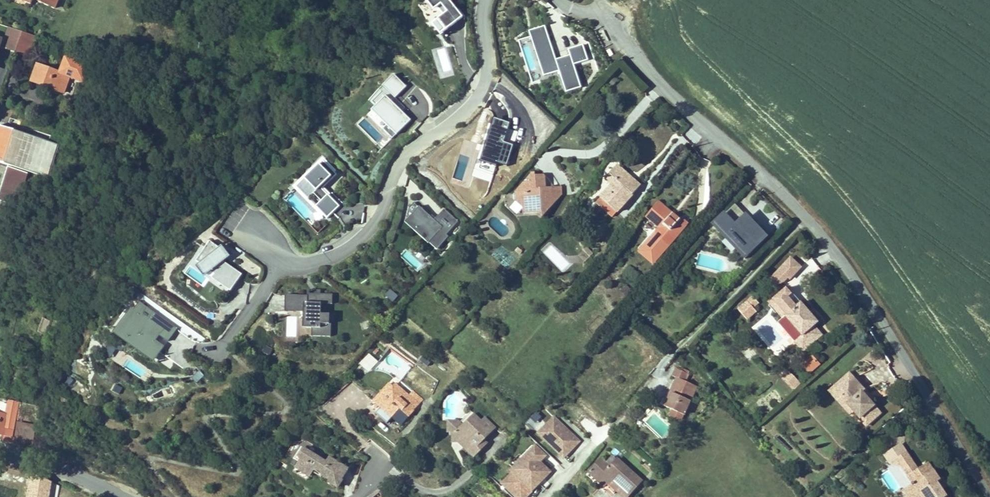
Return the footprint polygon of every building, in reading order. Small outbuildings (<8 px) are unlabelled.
[(38,2),(54,8),(58,0),(39,0),(38,2)] [(448,2),(450,0),(429,0),(441,16),(436,20),(445,30),(461,17),(448,2)] [(569,54),(554,59),(543,26),(527,31),(542,76),(558,71),(565,92),(579,87),(572,64),(586,60),(581,44),(567,49),(569,54)] [(22,31),(10,27),(4,45),(17,49),(22,31)] [(30,58),(37,36),(22,31),(17,49),(16,52),(15,53),(30,58)] [(439,78),(452,75),(446,47),(432,50),(439,78)] [(84,80),(89,66),(66,57),(61,73),(38,64),(32,81),(64,92),(69,77),(83,82),(84,80)] [(84,80),(91,82),(96,68),(89,66),(84,80)] [(392,74),(381,86),(394,99),(405,87),(392,74)] [(207,93),(205,100),(215,103),(218,97),(207,93)] [(370,111),(395,135),(409,120),(384,97),(370,111)] [(0,127),(0,162),(47,177),(57,144),(0,127)] [(321,189),(336,174),(322,160),(295,187),(307,199),(313,193),(321,201),(315,207),(327,218),(332,213),(339,206),(321,189)] [(600,198),(617,212),(640,186),(635,182),(633,184),(630,182),(632,179),(617,166),(609,174),(617,182),(609,191),(607,190),(600,198)] [(8,167),(0,192),(0,229),(7,231),(14,211),(4,208),(6,203),(15,205),(26,173),(8,167)] [(532,176),(535,175),(532,173),(524,182),(533,182),(532,176)] [(612,185),(607,190),(609,191),(617,182),(609,174),(605,179),(612,185)] [(516,192),(516,201),(523,208),(524,214),(538,213),(542,217),(555,203),(554,192),(546,193),(546,188),(545,175),(535,175),(532,176),(533,182),(524,182),(516,192)] [(554,192),(555,203),(563,194),(562,187),(546,188),(546,193),(554,192)] [(600,198),(596,202),(613,217),(617,212),(600,198)] [(673,214),(659,202),(646,217),(659,228),(654,234),(668,247),(688,224),(682,218),(680,220),(675,216),(672,220),(670,218),(673,214)] [(434,220),(420,207),(416,211),(421,215),(412,225),(435,246),(458,221),(443,209),(434,220)] [(421,215),(416,211),(407,221),(412,225),(421,215)] [(735,226),(724,214),(714,224),(739,250),(738,250),(746,258),(753,251),(752,250),(766,236),(752,222),(746,228),(740,222),(735,226)] [(740,222),(746,228),(752,222),(750,220),(742,220),(740,222)] [(653,264),(668,247),(654,234),(639,252),(653,264)] [(242,275),(219,259),(224,251),(209,242),(196,261),(214,274),(211,278),(230,291),(242,275)] [(561,271),(569,264),(551,245),(543,252),(561,271)] [(803,266),(793,257),(782,268),(790,275),(792,277),(803,266)] [(629,266),(623,275),(633,281),(639,272),(629,266)] [(790,275),(782,268),(777,273),(785,281),(790,275)] [(389,288),(384,295),(393,301),(398,295),(389,288)] [(800,304),(786,288),(773,299),(786,315),(785,316),(802,336),(794,342),(803,352),(822,336),(814,326),(818,323),(801,303),(800,304)] [(321,314),(321,304),(332,304),(332,294),(320,294),(320,296),(313,296),(313,294),(307,294),(307,296),(289,296),(289,312),(307,312),(307,328),(312,328),(312,337),(331,337),(331,324),(329,324),(330,314),(321,314)] [(739,310),(747,319),(756,311),(753,307),(758,302),(753,297),(739,310)] [(168,342),(177,329),(139,303),(134,310),(125,323),(128,325),(121,335),(156,359),(165,347),(154,340),(157,335),(168,342)] [(121,335),(128,325),(125,323),(134,310),(131,308),(115,331),(121,335)] [(115,362),(123,349),(119,346),(110,359),(115,362)] [(369,353),(358,363),(366,372),(377,362),(369,353)] [(812,362),(809,358),(801,365),(809,373),(820,364),(816,359),(812,362)] [(666,407),(684,415),(697,386),(686,381),(689,374),(676,368),(673,376),(677,378),(670,392),(673,393),(666,407)] [(789,370),(781,378),(792,391),(801,383),(789,370)] [(196,384),(204,376),(199,372),(192,379),(196,384)] [(850,414),(854,411),(841,397),(845,394),(839,387),(852,376),(849,373),(829,391),(850,414)] [(845,394),(841,397),(854,411),(859,418),(860,418),(862,416),(869,424),(881,413),(870,401),(862,392),(864,390),(852,376),(839,387),(845,394)] [(380,408),(380,400),(392,386),(389,383),(373,401),(380,408)] [(380,400),(380,408),(401,426),(419,404),(395,383),(392,386),(380,400)] [(862,392),(870,401),(873,399),(864,390),(862,392)] [(673,393),(670,392),(664,406),(666,407),(673,393)] [(633,394),(625,404),(631,409),(639,399),(633,394)] [(36,429),(18,426),(16,438),(13,438),(14,427),(17,404),(8,401),(6,415),(0,414),(0,428),(0,427),(4,427),(3,434),(2,442),(12,443),(33,446),(36,429)] [(487,443),(484,440),(495,428),(485,417),(482,421),(474,414),(463,426),(458,421),(448,421),(448,432),(453,433),(452,443),(458,443),(463,443),(464,441),(467,444),(463,448),(474,457),(487,443)] [(866,426),(869,424),(862,416),(860,418),(859,418),(866,426)] [(570,452),(580,440),(560,422),(558,421),(551,428),(555,432),(547,441),(562,455),(567,449),(570,452)] [(547,441),(555,432),(551,428),(543,438),(547,441)] [(304,447),(299,456),(301,457),(301,459),(299,462),(296,467),(310,476),(314,470),(314,469),(319,467),(322,469),(321,471),(323,473),(322,475),(330,480),(329,482),(338,488),(342,480),(341,480),(348,469),(330,457),(327,462),(304,447)] [(538,473),(541,469),(538,466),(544,460),(533,450),(520,465),(522,466),(514,476),(504,487),(511,493),(508,496),(509,496),(530,496),(546,480),(538,473)] [(897,459),(908,476),(918,470),(906,452),(897,459)] [(623,496),(627,496),(641,481),(617,459),(610,467),(601,459),(590,472),(614,494),(617,491),(623,496)] [(927,475),(933,471),(928,463),(922,467),(927,475)] [(514,476),(522,466),(520,465),(512,474),(514,476)] [(913,483),(911,484),(912,485),(911,486),(908,496),(946,496),(941,490),(936,482),(939,480),(933,471),(927,475),(922,467),(918,470),(908,476),(913,483)] [(549,476),(541,469),(538,473),(546,480),(549,476)] [(944,488),(939,480),(936,482),(941,490),(944,488)] [(511,493),(504,487),(501,490),(508,496),(511,493)] [(699,496),(698,495),(694,492),(692,490),(687,489),(685,489),(680,489),(675,490),(671,493),(669,495),(667,496),(699,496)]
